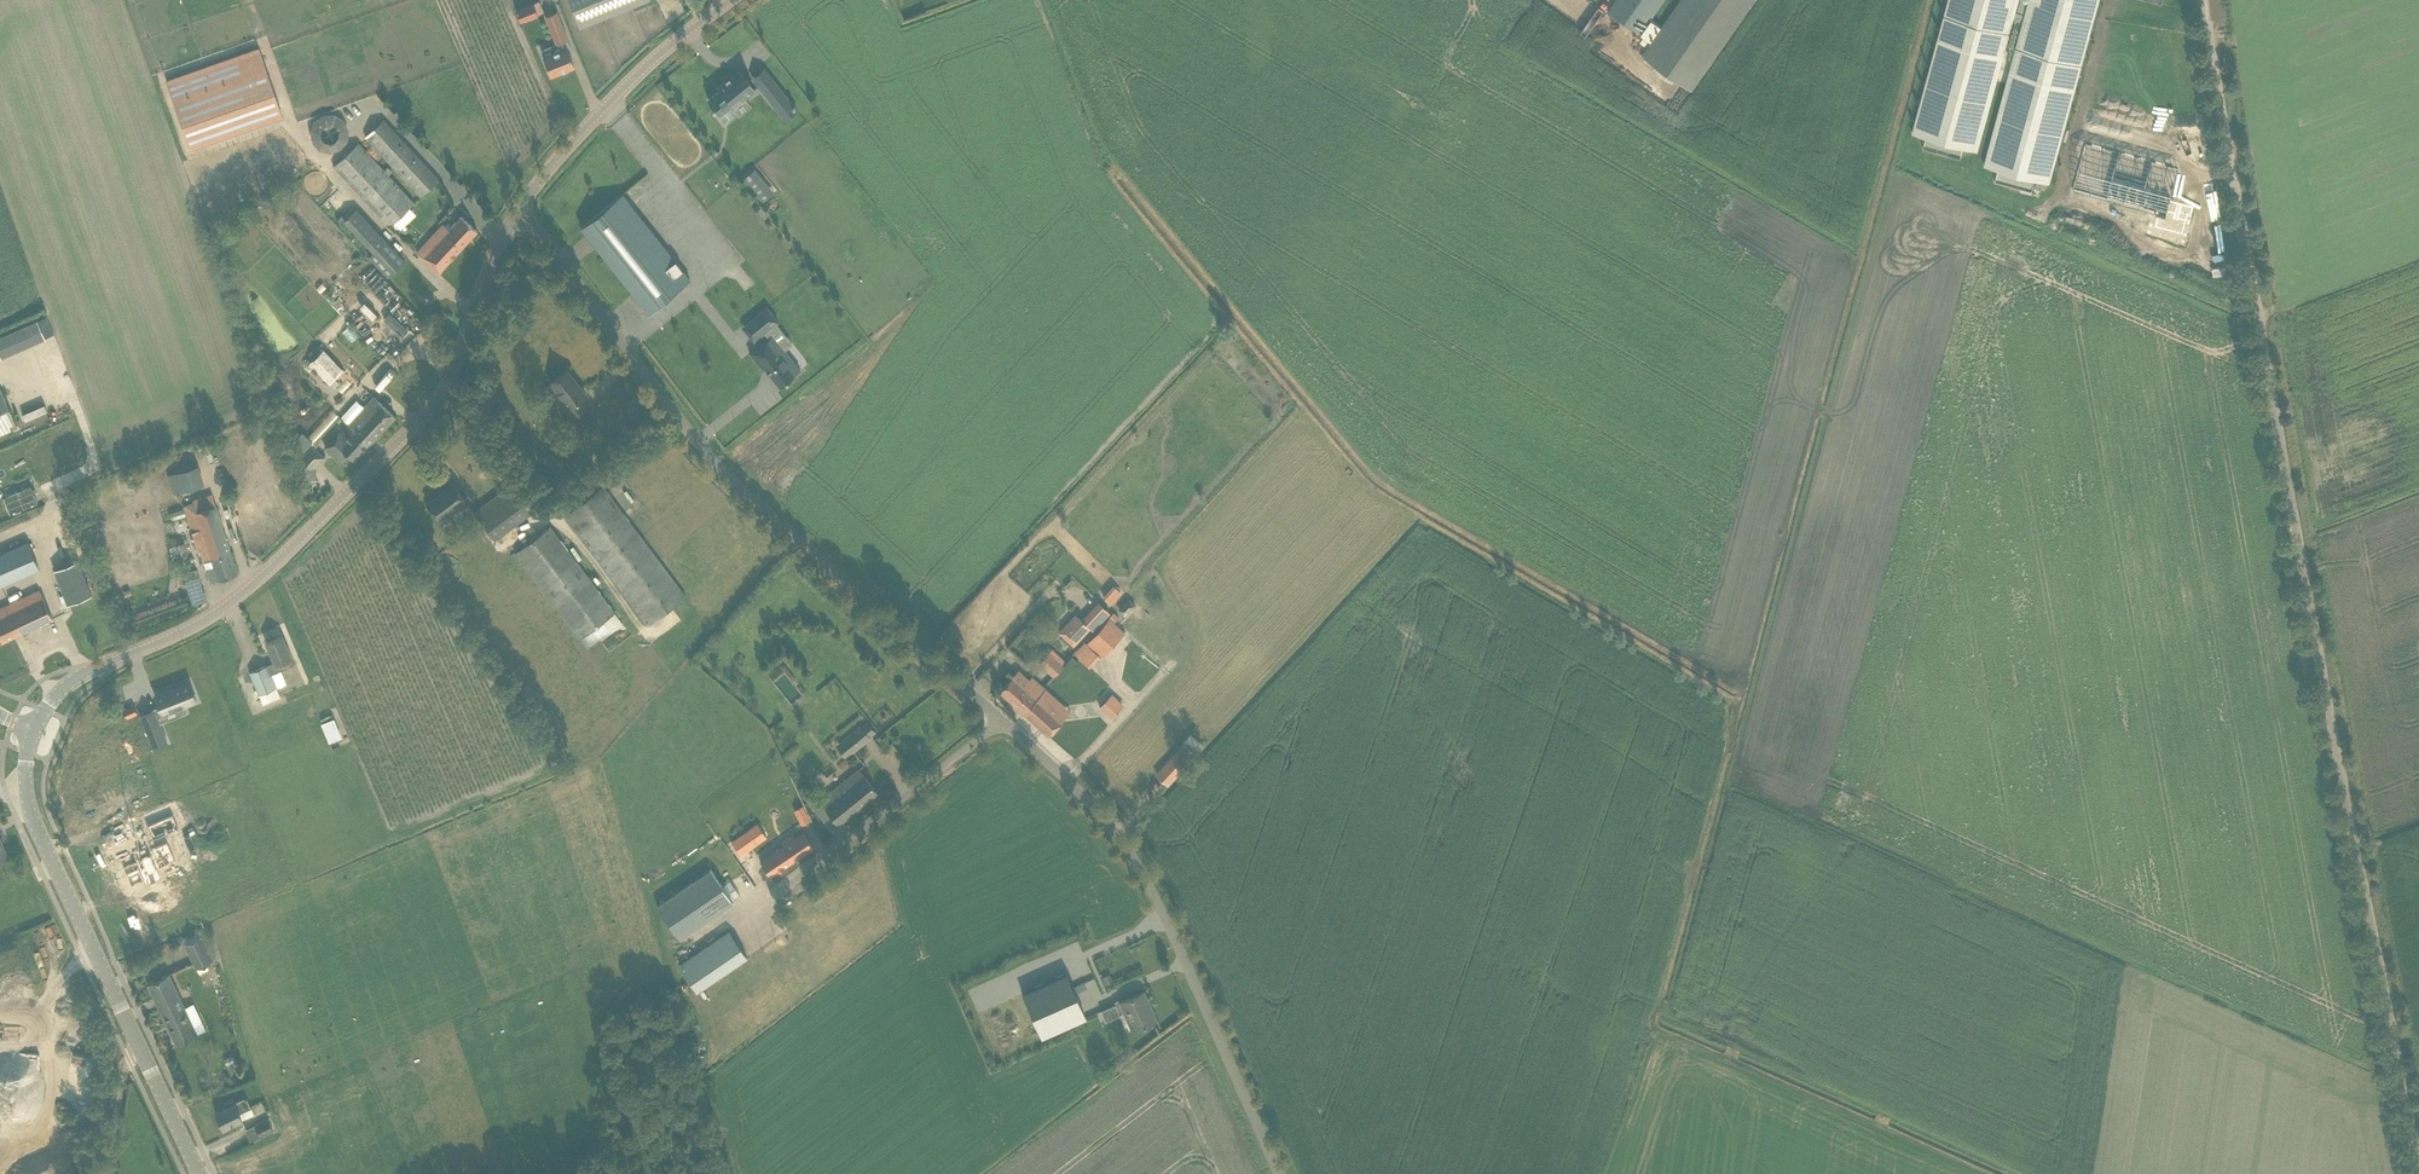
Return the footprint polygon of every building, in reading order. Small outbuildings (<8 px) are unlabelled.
[(580,27),(646,0),(568,0),(580,27)] [(1640,34),(1664,0),(1618,0),(1609,13),(1640,34)] [(1691,90),(1754,0),(1680,0),(1641,55),(1691,90)] [(2018,0),(1948,0),(1912,133),(1926,137),(1923,149),(1960,159),(1963,147),(1977,151),(2018,0)] [(1983,165),(1998,169),(1994,182),(2031,192),(2035,179),(2049,183),(2098,0),(2028,0),(1983,165)] [(524,7),(515,10),(520,21),(528,18),(524,7)] [(560,49),(543,56),(551,76),(574,67),(566,48),(570,46),(567,38),(556,11),(545,16),(556,43),(557,43),(560,49)] [(166,80),(190,148),(282,116),(258,47),(166,80)] [(718,87),(707,96),(712,102),(711,103),(713,105),(714,104),(718,109),(715,111),(723,121),(735,111),(739,116),(752,105),(745,97),(743,94),(753,86),(748,80),(739,70),(738,68),(724,80),(716,85),(718,87)] [(773,77),(761,87),(770,98),(772,97),(780,107),(791,99),(773,77)] [(347,116),(309,115),(308,147),(345,149),(347,116)] [(365,137),(421,197),(440,179),(384,119),(365,137)] [(414,203),(406,194),(396,183),(389,175),(392,171),(388,167),(385,170),(359,143),(333,167),(389,226),(414,203)] [(2085,143),(2072,189),(2106,199),(2107,195),(2160,209),(2155,227),(2182,234),(2187,215),(2190,216),(2193,207),(2169,201),(2178,168),(2085,143)] [(323,175),(317,165),(305,173),(311,183),(323,175)] [(761,201),(772,191),(751,167),(740,178),(761,201)] [(580,227),(648,312),(690,279),(622,194),(580,227)] [(416,253),(438,273),(477,231),(460,215),(448,229),(443,225),(416,253)] [(374,252),(369,256),(388,276),(405,261),(386,241),(374,252)] [(765,331),(779,319),(767,303),(752,315),(765,331)] [(404,320),(413,310),(406,304),(397,315),(404,320)] [(431,325),(439,327),(443,316),(435,313),(431,325)] [(0,336),(0,356),(1,357),(45,338),(37,320),(0,336)] [(786,354),(769,333),(748,350),(763,368),(766,365),(780,383),(801,367),(789,352),(786,354)] [(327,385),(343,371),(320,346),(305,360),(327,385)] [(564,400),(562,402),(573,417),(586,407),(580,399),(585,394),(566,370),(550,382),(564,400)] [(17,426),(0,387),(0,434),(17,426)] [(373,396),(347,425),(369,444),(395,416),(373,396)] [(353,460),(367,444),(368,445),(369,444),(347,425),(326,448),(336,458),(341,462),(347,455),(353,460)] [(605,451),(621,439),(616,433),(592,449),(599,458),(607,453),(605,451)] [(294,464),(301,484),(314,480),(310,469),(312,468),(323,457),(310,445),(294,464)] [(179,471),(167,474),(174,494),(185,490),(179,471)] [(473,512),(495,540),(536,509),(515,481),(473,512)] [(427,503),(439,520),(449,513),(454,508),(456,511),(467,503),(460,493),(453,484),(427,503)] [(685,596),(602,486),(565,514),(648,624),(685,596)] [(237,573),(212,494),(193,500),(194,503),(183,506),(198,551),(200,550),(210,582),(237,573)] [(264,497),(242,504),(251,534),(262,531),(258,519),(269,515),(264,497)] [(614,612),(596,588),(584,571),(549,526),(515,552),(580,638),(614,612)] [(39,569),(27,542),(0,554),(0,586),(39,569)] [(183,542),(174,545),(178,558),(187,555),(183,542)] [(91,595),(78,562),(55,571),(68,604),(91,595)] [(193,596),(190,596),(194,605),(207,599),(198,576),(187,580),(193,596)] [(1100,595),(1109,604),(1120,593),(1111,584),(1100,595)] [(39,590),(1,607),(15,636),(52,618),(39,590)] [(1135,605),(1129,599),(1119,609),(1125,615),(1135,605)] [(1075,614),(1058,632),(1073,646),(1090,628),(1093,630),(1109,612),(1098,601),(1081,620),(1075,614)] [(15,636),(1,607),(0,608),(0,643),(15,636)] [(1113,613),(1108,618),(1109,619),(1113,623),(1118,618),(1113,613)] [(1085,643),(1074,654),(1087,665),(1097,653),(1102,657),(1124,633),(1113,623),(1109,619),(1086,644),(1085,643)] [(294,665),(282,636),(266,643),(274,662),(267,665),(271,674),(282,669),(294,665)] [(1039,663),(1054,677),(1066,663),(1052,650),(1039,663)] [(278,692),(271,674),(267,665),(249,672),(254,683),(260,699),(278,692)] [(1014,706),(1023,714),(1033,704),(1030,702),(1043,688),(1032,677),(1027,682),(1027,681),(1023,685),(1012,676),(999,691),(1015,705),(1014,706)] [(154,710),(141,716),(154,749),(168,744),(157,717),(196,701),(189,683),(155,697),(161,710),(155,712),(154,710)] [(1033,704),(1023,714),(1048,736),(1061,721),(1056,717),(1065,707),(1043,688),(1030,702),(1033,704)] [(1099,707),(1111,718),(1123,706),(1111,695),(1099,707)] [(134,706),(123,711),(126,719),(137,714),(134,706)] [(321,722),(329,743),(341,738),(332,717),(321,722)] [(860,726),(836,745),(846,758),(870,738),(869,737),(875,732),(867,722),(861,727),(860,726)] [(1156,774),(1167,784),(1183,766),(1173,756),(1156,774)] [(837,824),(877,792),(864,776),(858,769),(819,801),(837,824)] [(790,817),(795,827),(800,824),(801,825),(810,821),(802,807),(794,811),(795,814),(790,817)] [(172,814),(146,825),(153,840),(178,828),(172,814)] [(731,842),(734,845),(727,850),(732,857),(738,852),(741,856),(767,837),(757,824),(731,842)] [(760,861),(770,876),(812,847),(802,833),(794,838),(793,836),(791,834),(780,842),(782,846),(760,861)] [(0,839),(0,862),(8,858),(0,839)] [(152,853),(122,866),(131,886),(143,880),(145,886),(161,879),(156,869),(175,860),(167,841),(150,849),(152,853)] [(657,906),(679,938),(732,902),(710,869),(657,906)] [(697,991),(747,956),(729,930),(679,965),(697,991)] [(184,944),(195,969),(214,961),(203,935),(184,944)] [(1066,973),(1021,993),(1041,1037),(1085,1017),(1066,973)] [(148,983),(176,1044),(197,1034),(168,974),(148,983)] [(1108,974),(1102,977),(1106,986),(1112,983),(1108,974)] [(1128,1010),(1136,1028),(1156,1020),(1143,992),(1101,1010),(1106,1021),(1128,1010)] [(254,1113),(246,1096),(234,1102),(231,1098),(224,1102),(226,1106),(215,1111),(223,1128),(254,1113)] [(267,1119),(254,1125),(261,1138),(273,1131),(267,1118),(267,1119)]
